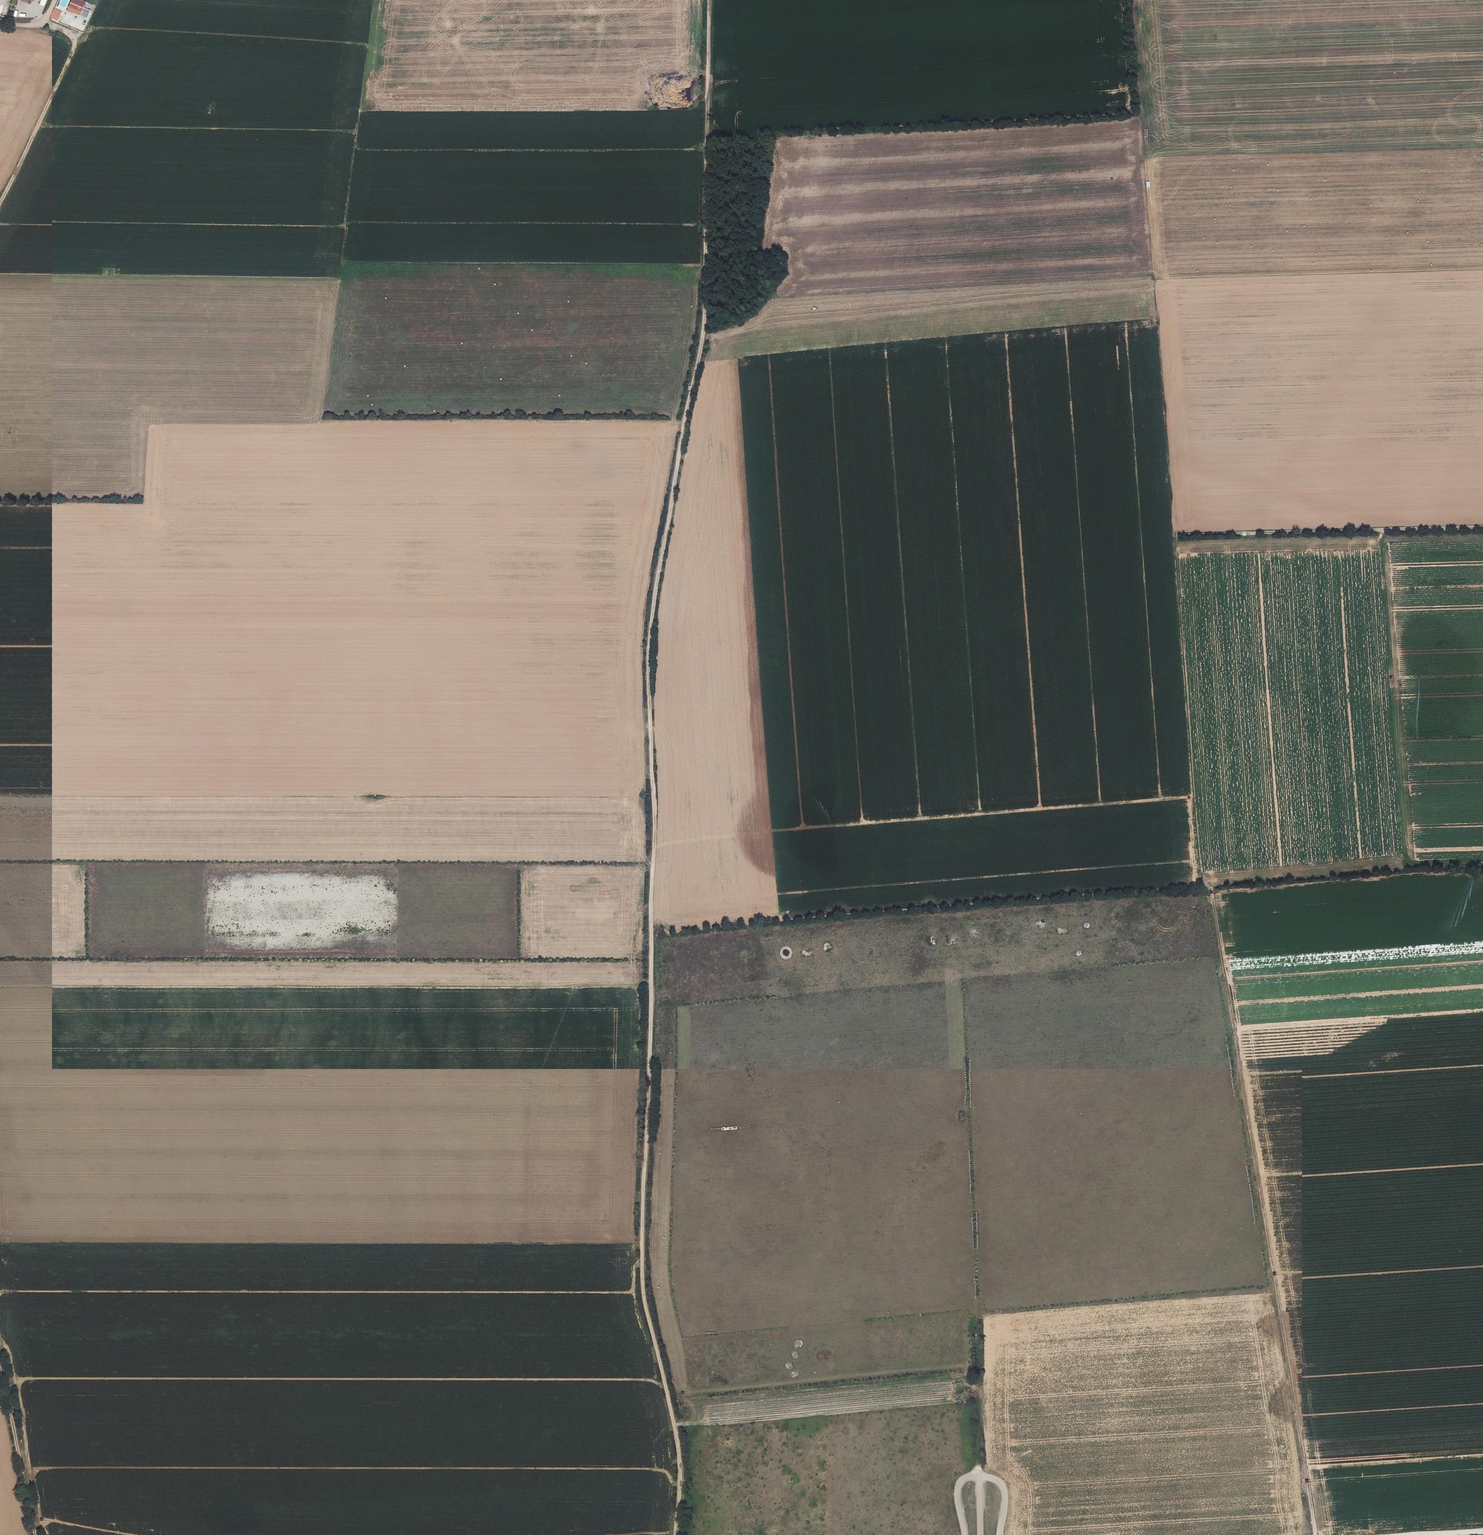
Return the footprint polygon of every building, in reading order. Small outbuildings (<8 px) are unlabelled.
[(81,0),(71,0),(68,10),(80,14),(85,2),(81,0)] [(50,20),(59,24),(63,13),(54,9),(50,20)]
